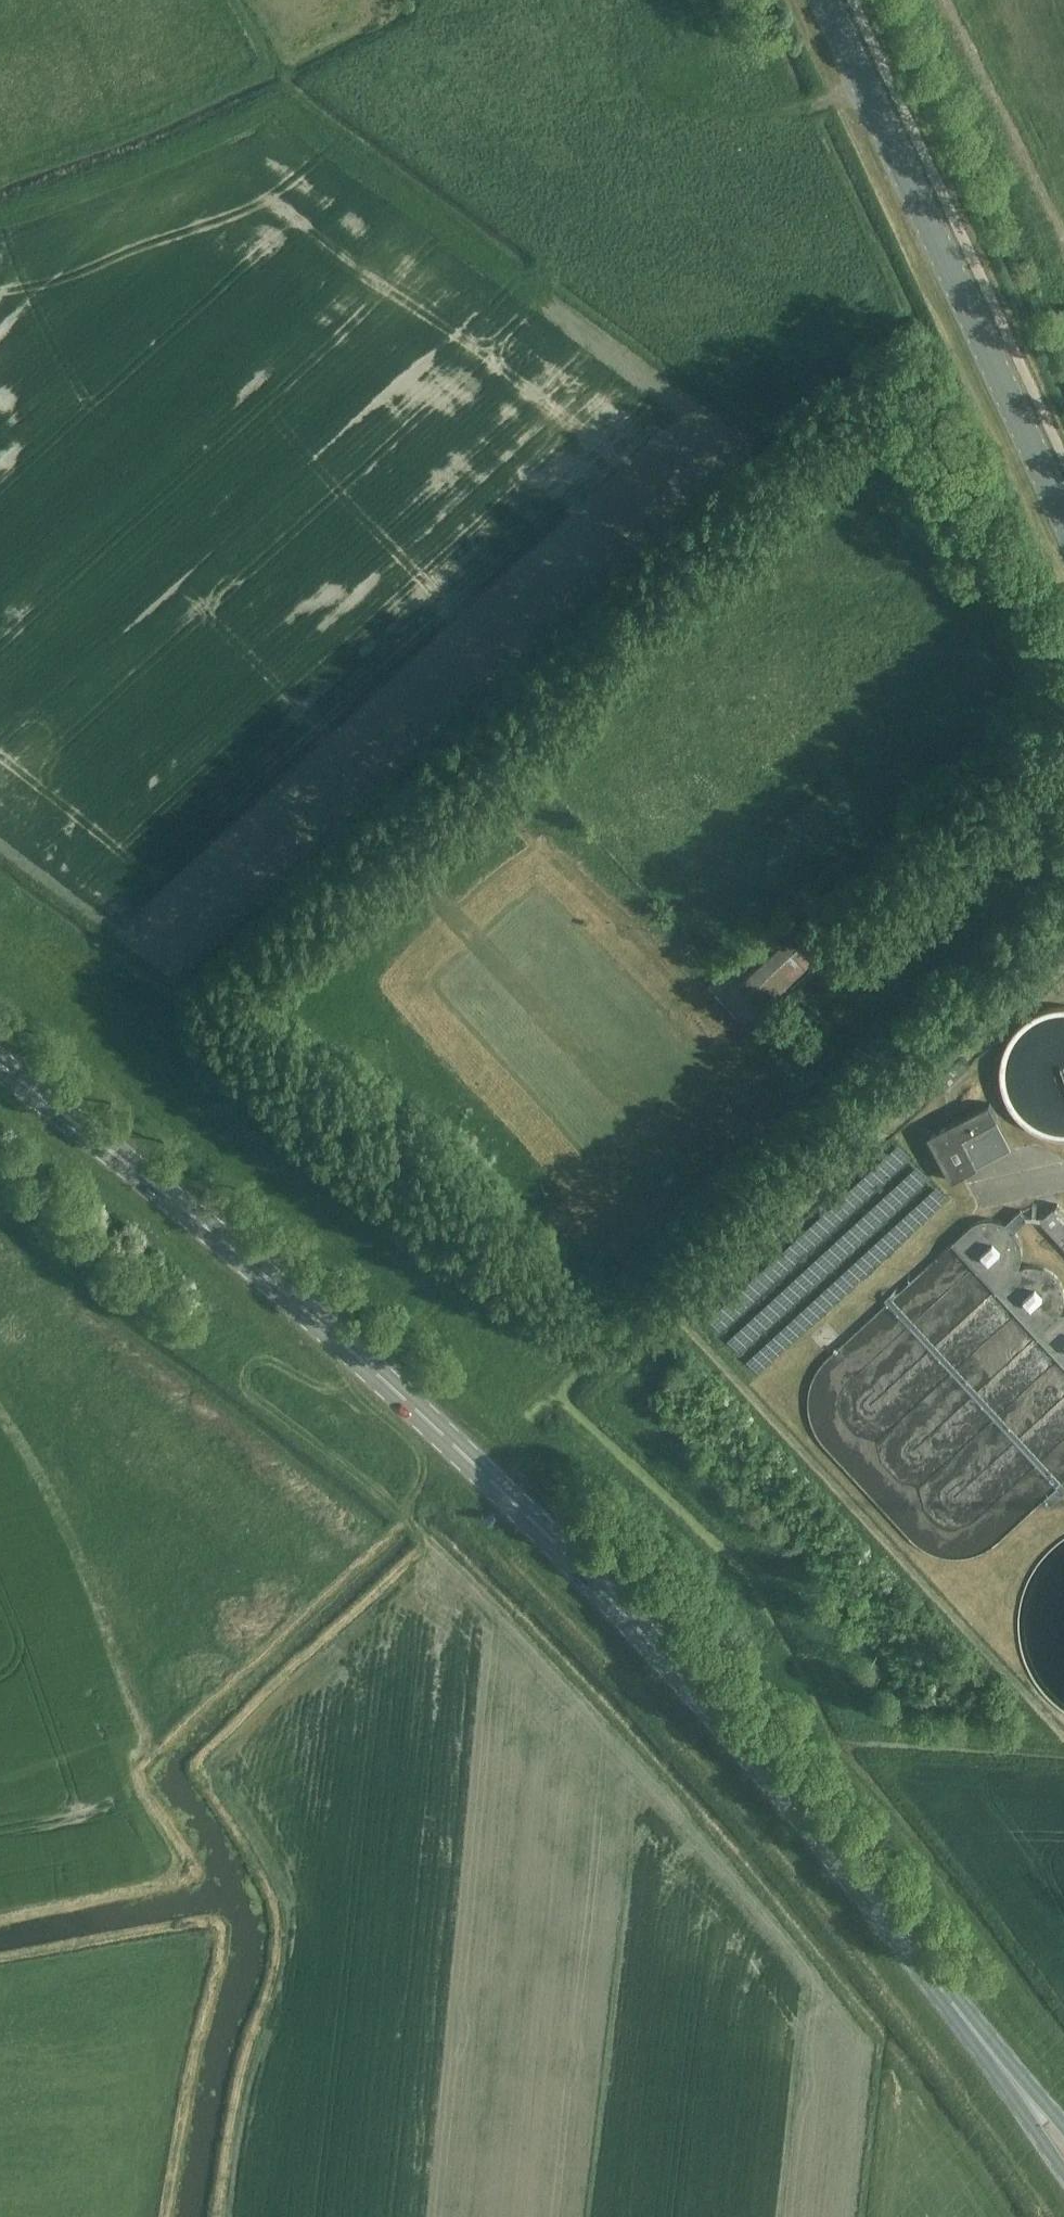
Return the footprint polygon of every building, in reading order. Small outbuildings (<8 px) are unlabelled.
[(818,956),(804,942),(760,983),(774,997),(818,956)] [(999,1118),(991,1102),(929,1134),(953,1179),(979,1166),(978,1165),(1013,1146),(998,1118),(999,1118)] [(1063,1243),(1063,1210),(1058,1203),(1042,1218),(1063,1243)] [(1029,1217),(1021,1209),(1007,1223),(1003,1221),(1001,1220),(998,1219),(994,1219),(990,1219),(987,1219),(984,1219),(981,1220),(979,1221),(976,1222),(973,1224),(953,1242),(1063,1362),(1063,1313),(1063,1314),(1061,1312),(1062,1310),(1063,1307),(1063,1305),(1063,1288),(1063,1286),(1062,1284),(1060,1280),(1059,1278),(1057,1275),(1055,1273),(1053,1271),(1050,1269),(1048,1268),(1045,1267),(1041,1265),(1037,1264),(1034,1264),(1030,1264),(1027,1265),(1024,1265),(1020,1267),(1019,1266),(1020,1264),(1021,1262),(1022,1259),(1022,1257),(1023,1254),(1023,1252),(1023,1250),(1023,1248),(1022,1246),(1022,1243),(1021,1241),(1020,1238),(1019,1236),(1018,1234),(1017,1232),(1016,1231),(1029,1217)]
